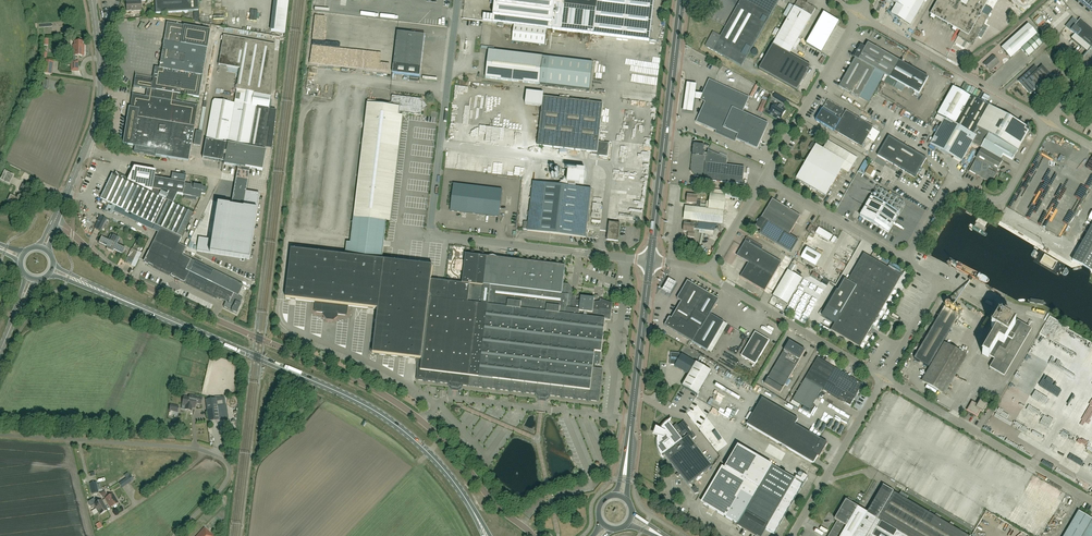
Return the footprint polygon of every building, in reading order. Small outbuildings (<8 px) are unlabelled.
[(146,1),(146,0),(139,0),(139,1),(126,2),(127,11),(141,10),(141,1),(146,1)] [(199,23),(198,11),(198,0),(155,0),(156,13),(194,11),(194,22),(199,23)] [(271,31),(285,32),(289,0),(275,0),(271,31)] [(493,16),(484,15),(483,21),(561,30),(650,41),(655,0),(495,0),(493,16)] [(763,28),(779,0),(741,0),(734,12),(763,28)] [(783,15),(788,18),(773,44),(790,54),(793,48),(796,50),(801,40),(798,39),(816,8),(809,5),(808,4),(808,2),(806,3),(805,2),(801,0),(798,0),(794,6),(790,4),(783,15)] [(885,1),(890,4),(891,1),(897,5),(891,14),(904,21),(911,25),(925,0),(885,0),(885,1)] [(989,0),(939,0),(931,15),(961,32),(958,37),(959,37),(972,44),(972,45),(988,17),(982,13),(989,0)] [(1091,10),(1091,0),(1079,0),(1091,10)] [(256,12),(256,23),(262,23),(262,22),(266,22),(266,17),(263,17),(263,12),(256,12)] [(763,28),(734,12),(720,37),(717,36),(718,35),(713,32),(709,40),(711,42),(708,47),(722,55),(742,66),(763,28)] [(838,21),(824,13),(806,44),(821,52),(838,21)] [(350,15),(349,35),(363,36),(369,37),(369,35),(375,35),(376,18),(350,15)] [(1091,47),(1091,46),(1091,29),(1080,19),(1070,31),(1075,34),(1071,39),(1075,42),(1087,52),(1091,47)] [(135,76),(133,88),(134,88),(134,86),(147,89),(146,97),(133,95),(133,93),(132,93),(130,108),(129,108),(123,144),(135,146),(134,152),(189,161),(189,155),(194,127),(198,105),(197,105),(197,106),(176,102),(177,94),(199,97),(207,48),(210,30),(167,23),(158,79),(153,78),(153,79),(135,76)] [(1028,57),(1045,43),(1028,24),(1001,48),(1011,59),(1021,49),(1028,57)] [(514,25),(512,41),(545,45),(547,29),(514,25)] [(313,48),(324,49),(325,28),(321,27),(321,31),(313,30),(313,48)] [(420,77),(425,35),(398,32),(393,74),(420,77)] [(212,104),(203,158),(224,161),(224,164),(224,163),(238,166),(241,166),(250,168),(263,170),(266,150),(265,150),(266,147),(269,128),(267,127),(270,109),(268,109),(271,94),(275,45),(224,36),(218,65),(240,69),(236,89),(237,89),(234,103),(232,102),(215,99),(213,101),(212,104)] [(375,43),(375,39),(351,37),(350,47),(371,49),(371,42),(375,43)] [(84,56),(84,45),(83,45),(83,41),(74,41),(74,45),(73,45),(73,55),(84,56)] [(811,66),(790,54),(773,44),(759,69),(797,91),(811,66)] [(882,74),(884,75),(884,74),(919,94),(928,78),(868,44),(865,48),(861,46),(859,45),(852,56),(852,57),(855,58),(882,74)] [(486,78),(540,84),(543,57),(489,50),(486,78)] [(360,63),(364,63),(364,52),(360,52),(360,60),(355,60),(355,66),(360,66),(360,63)] [(983,64),(990,71),(999,63),(993,56),(983,64)] [(543,57),(540,84),(589,90),(593,63),(543,57)] [(876,89),(884,75),(882,74),(855,58),(847,72),(876,89)] [(53,61),(44,60),(42,73),(51,74),(53,61)] [(1030,94),(1034,89),(1050,74),(1042,66),(1038,69),(1035,66),(1018,81),(1030,94)] [(873,95),(876,89),(847,72),(839,87),(859,98),(864,90),(873,95)] [(701,98),(700,100),(705,102),(696,122),(724,134),(723,137),(725,138),(726,135),(736,140),(757,149),(769,124),(743,112),(749,97),(729,88),(729,89),(709,80),(704,92),(701,98)] [(697,83),(687,81),(683,109),(693,111),(695,98),(701,98),(704,92),(696,92),(697,83)] [(488,82),(478,82),(478,93),(480,93),(481,85),(488,85),(488,82)] [(977,146),(987,128),(997,110),(993,108),(989,106),(984,103),(981,101),(981,102),(970,96),(953,87),(935,119),(942,123),(930,144),(962,162),(972,143),(977,146)] [(542,107),(543,97),(544,94),(527,92),(525,105),(542,107)] [(786,99),(775,93),(773,97),(784,104),(786,99)] [(422,110),(424,108),(422,106),(423,101),(422,99),(392,96),(391,106),(368,103),(351,243),(347,242),(346,256),(292,249),(286,298),(316,302),(315,309),(317,312),(326,313),(325,315),(327,318),(334,318),(336,316),(336,314),(345,315),(348,313),(349,306),(378,309),(374,343),(371,343),(370,351),(372,354),(416,359),(418,369),(417,377),(419,380),(451,384),(450,386),(452,388),(459,389),(461,387),(461,385),(538,394),(538,396),(539,398),(546,399),(548,397),(549,395),(596,401),(599,399),(603,369),(595,368),(595,364),(600,364),(605,319),(610,320),(612,304),(600,299),(600,302),(594,302),(594,298),(581,297),(580,301),(576,300),(576,296),(572,296),(573,293),(566,284),(563,284),(565,266),(466,255),(462,284),(431,280),(433,266),(382,260),(392,176),(396,176),(396,174),(392,173),(400,113),(420,115),(422,114),(422,110)] [(608,157),(610,143),(599,142),(603,104),(543,97),(542,107),(537,146),(592,152),(591,155),(608,157)] [(763,98),(758,110),(763,112),(768,100),(763,98)] [(862,147),(873,127),(874,127),(846,111),(846,112),(843,110),(843,109),(828,100),(824,107),(821,108),(822,110),(816,120),(862,147)] [(774,107),(771,112),(778,117),(781,118),(786,110),(779,107),(773,103),(771,106),(774,107)] [(1027,128),(997,110),(987,128),(1020,147),(1029,131),(1026,130),(1027,128)] [(982,149),(986,152),(989,147),(1003,155),(1013,160),(1020,147),(987,128),(977,146),(982,149)] [(522,147),(523,131),(510,130),(509,146),(522,147)] [(200,146),(202,132),(196,131),(194,145),(200,146)] [(915,177),(927,158),(889,136),(877,155),(915,177)] [(808,158),(796,178),(826,196),(841,169),(845,162),(853,166),(857,158),(828,141),(823,149),(817,145),(813,143),(812,143),(809,147),(810,149),(813,150),(809,158),(807,157),(808,158)] [(725,182),(727,165),(727,159),(708,150),(707,153),(704,153),(704,145),(694,144),(692,155),(693,155),(691,171),(690,171),(695,177),(696,176),(699,177),(699,179),(725,182)] [(989,147),(986,152),(982,149),(969,171),(991,183),(997,174),(988,169),(989,166),(997,170),(1002,161),(1000,160),(1003,155),(989,147)] [(449,159),(448,167),(486,172),(489,171),(487,166),(485,166),(484,163),(482,163),(482,158),(482,156),(477,157),(478,161),(475,162),(478,162),(478,164),(476,165),(475,165),(469,166),(469,164),(470,155),(465,155),(464,158),(458,157),(453,158),(455,163),(452,163),(452,159),(449,159)] [(866,159),(859,171),(864,173),(871,162),(866,159)] [(565,164),(564,180),(585,181),(586,163),(574,163),(573,164),(565,164)] [(744,167),(727,165),(725,182),(742,184),(744,167)] [(134,167),(127,181),(166,200),(169,192),(177,194),(179,182),(171,181),(155,178),(156,171),(134,167)] [(9,184),(14,176),(5,171),(1,180),(9,184)] [(183,255),(175,251),(194,213),(173,203),(166,200),(112,174),(100,199),(101,199),(161,227),(144,262),(171,275),(171,276),(173,277),(183,255)] [(205,194),(206,187),(203,187),(203,186),(194,185),(185,183),(179,182),(177,194),(201,198),(202,194),(205,194)] [(586,238),(592,189),(533,182),(527,231),(586,238)] [(499,217),(503,189),(454,184),(450,211),(499,217)] [(686,199),(687,199),(687,203),(693,203),(693,207),(700,208),(701,201),(697,200),(697,196),(692,196),(693,194),(687,193),(686,199)] [(685,220),(691,221),(699,222),(699,221),(722,224),(725,196),(710,194),(709,202),(706,201),(706,209),(700,208),(693,207),(686,207),(686,212),(684,212),(684,215),(685,215),(685,220)] [(15,204),(18,199),(11,195),(8,201),(15,204)] [(592,196),(592,220),(600,220),(600,216),(598,216),(599,196),(592,196)] [(888,232),(900,213),(871,197),(860,216),(888,232)] [(255,210),(256,201),(247,199),(245,208),(218,204),(211,252),(249,258),(256,210),(255,210)] [(761,230),(759,233),(791,252),(799,240),(789,235),(801,216),(772,199),(761,218),(755,227),(761,230)] [(699,222),(691,221),(691,225),(684,224),(683,231),(689,232),(688,237),(694,238),(695,233),(693,233),(694,229),(698,229),(699,222)] [(618,241),(620,224),(609,223),(607,240),(618,241)] [(1091,271),(1091,226),(1073,260),(1091,271)] [(819,227),(816,233),(829,241),(833,235),(819,227)] [(110,251),(116,238),(111,235),(108,241),(102,238),(102,237),(99,243),(100,243),(108,247),(106,249),(110,251)] [(116,238),(110,251),(113,253),(114,250),(122,254),(123,255),(126,249),(125,248),(125,249),(117,245),(119,239),(116,238)] [(740,277),(765,291),(782,262),(762,251),(763,247),(747,238),(737,256),(749,263),(740,277)] [(801,257),(815,266),(821,255),(807,247),(801,257)] [(134,260),(138,251),(132,248),(127,257),(134,260)] [(837,291),(822,316),(834,324),(831,330),(860,347),(879,315),(902,275),(864,253),(848,281),(845,279),(838,291),(837,291)] [(185,282),(226,302),(224,307),(231,310),(231,311),(237,314),(241,304),(240,304),(243,298),(238,296),(243,285),(183,255),(173,277),(185,283),(185,282)] [(788,270),(773,296),(787,304),(803,278),(788,270)] [(676,282),(669,277),(662,289),(670,293),(676,282)] [(670,317),(664,326),(708,351),(713,341),(724,323),(710,314),(719,299),(692,283),(688,281),(677,299),(681,302),(672,318),(670,317)] [(929,367),(959,316),(944,307),(914,359),(929,367)] [(1004,376),(1032,329),(1017,321),(1015,325),(1009,322),(1011,320),(1005,317),(1004,319),(999,316),(991,329),(996,331),(982,355),(988,358),(990,356),(995,359),(990,368),(1004,376)] [(755,364),(769,341),(755,332),(741,356),(755,364)] [(1062,338),(1059,346),(1081,356),(1081,357),(1091,362),(1091,352),(1062,338)] [(780,393),(805,350),(789,341),(764,384),(780,393)] [(923,381),(945,394),(967,357),(944,344),(923,381)] [(697,395),(711,371),(682,354),(682,355),(679,353),(671,353),(670,364),(675,365),(675,366),(689,375),(682,386),(697,395)] [(805,379),(822,389),(835,368),(818,357),(805,379)] [(835,368),(822,389),(850,406),(863,384),(835,368)] [(1079,369),(1077,373),(1079,375),(1078,377),(1087,382),(1090,375),(1079,369)] [(822,389),(805,379),(793,399),(810,410),(822,389)] [(738,393),(735,397),(741,402),(744,398),(738,393)] [(1067,419),(1069,416),(1032,395),(1028,401),(1049,413),(1051,410),(1067,419)] [(202,397),(195,396),(195,398),(184,396),(182,405),(195,408),(196,403),(201,404),(202,397)] [(235,424),(231,396),(206,400),(209,421),(220,420),(221,426),(235,424)] [(820,457),(828,444),(821,439),(795,424),(798,419),(762,398),(747,424),(813,464),(818,456),(820,457)] [(983,412),(988,405),(980,400),(977,405),(972,402),(968,410),(975,415),(977,412),(979,413),(980,410),(983,412)] [(1066,441),(1069,436),(1029,412),(1028,413),(1023,410),(1021,415),(1023,416),(1020,420),(1045,435),(1048,430),(1066,441)] [(659,429),(656,435),(656,437),(656,436),(658,436),(657,439),(657,442),(657,445),(658,448),(659,451),(660,453),(661,456),(663,458),(662,456),(664,454),(688,485),(712,466),(692,440),(696,436),(692,431),(691,432),(688,428),(689,427),(684,421),(678,426),(676,424),(672,427),(668,421),(667,422),(666,423),(664,424),(663,425),(662,426),(662,427),(661,429),(660,430),(659,429)] [(729,430),(722,423),(719,426),(717,424),(715,427),(721,432),(715,438),(719,443),(725,437),(723,436),(724,434),(722,432),(726,428),(728,431),(729,430)] [(979,453),(984,445),(979,442),(975,451),(979,453)] [(738,525),(757,535),(762,535),(766,529),(774,534),(808,477),(804,474),(801,479),(796,476),(795,479),(772,465),(738,445),(703,504),(738,525)] [(122,481),(126,485),(134,479),(131,475),(122,481)] [(906,500),(908,496),(901,492),(899,495),(883,486),(883,487),(868,513),(846,500),(835,519),(838,521),(829,535),(968,535),(906,500)] [(110,508),(119,503),(113,493),(105,498),(110,508)] [(94,498),(88,501),(91,506),(94,505),(96,509),(99,513),(100,515),(107,510),(102,500),(97,503),(94,498)] [(1015,516),(1020,519),(1024,513),(1019,510),(1015,516)] [(1079,511),(1076,516),(1064,535),(1091,535),(1091,519),(1079,511)] [(197,535),(214,535),(212,534),(205,528),(197,535)]
